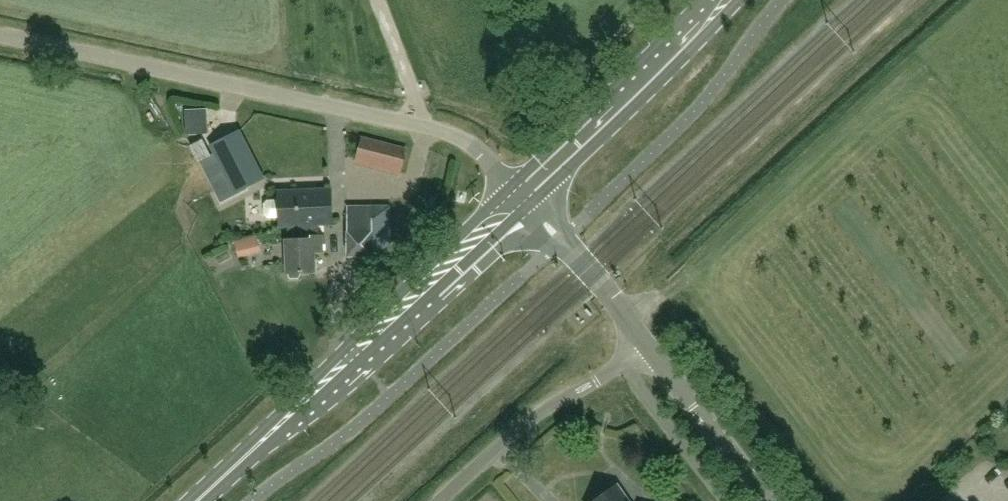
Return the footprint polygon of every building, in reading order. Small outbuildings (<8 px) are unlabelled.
[(240,131),(211,145),(215,154),(229,184),(240,179),(244,188),(263,178),(240,131)] [(357,160),(369,163),(382,167),(400,172),(406,149),(363,137),(357,160)] [(200,160),(211,155),(204,139),(192,145),(200,160)] [(296,225),(319,224),(332,223),(331,189),(279,191),(279,200),(268,201),(265,204),(265,215),(269,219),(280,218),(280,225),(296,225)] [(373,256),(391,243),(390,205),(348,206),(349,256),(373,256)] [(319,224),(296,225),(296,228),(289,229),(289,239),(286,239),(287,272),(288,272),(290,278),(299,277),(300,272),(315,272),(314,250),(323,250),(323,235),(319,235),(319,224)] [(239,243),(244,259),(266,253),(261,236),(239,243)] [(616,487),(609,492),(606,488),(594,497),(596,500),(595,500),(626,500),(616,487)]
